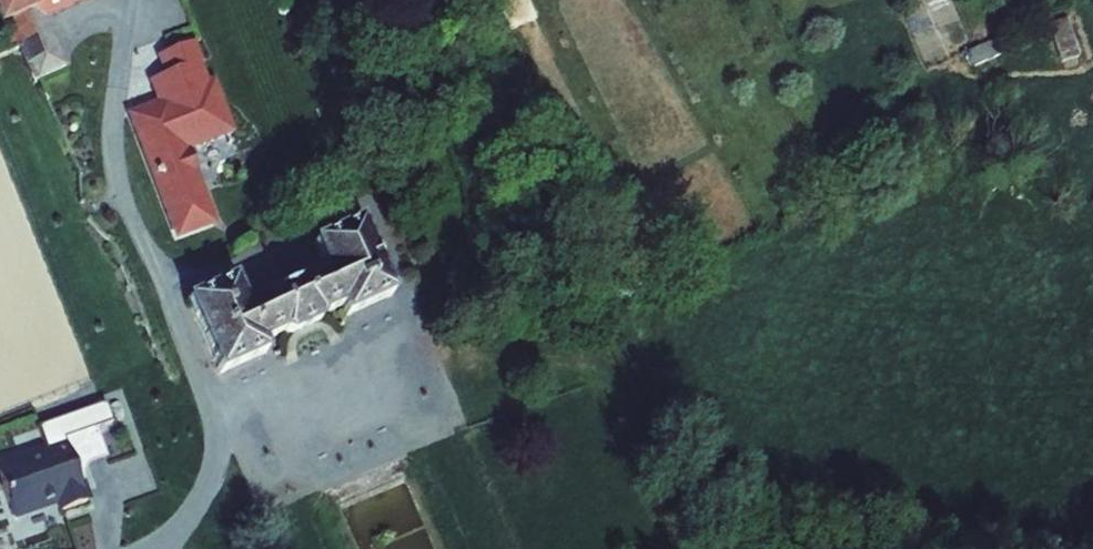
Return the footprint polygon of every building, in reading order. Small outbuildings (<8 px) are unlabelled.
[(5,52),(14,48),(29,81),(59,68),(37,19),(80,0),(0,0),(0,41),(5,52)] [(1062,58),(1083,52),(1073,14),(1051,20),(1062,58)] [(172,101),(131,116),(177,238),(217,223),(172,101)] [(183,299),(214,372),(260,353),(254,339),(278,331),(287,334),(312,323),(317,313),(338,304),(344,319),(393,298),(361,224),(312,244),(324,271),(241,304),(230,280),(183,299)] [(36,420),(42,443),(0,453),(0,503),(4,519),(92,498),(84,462),(103,458),(95,424),(109,420),(105,404),(36,420)]
